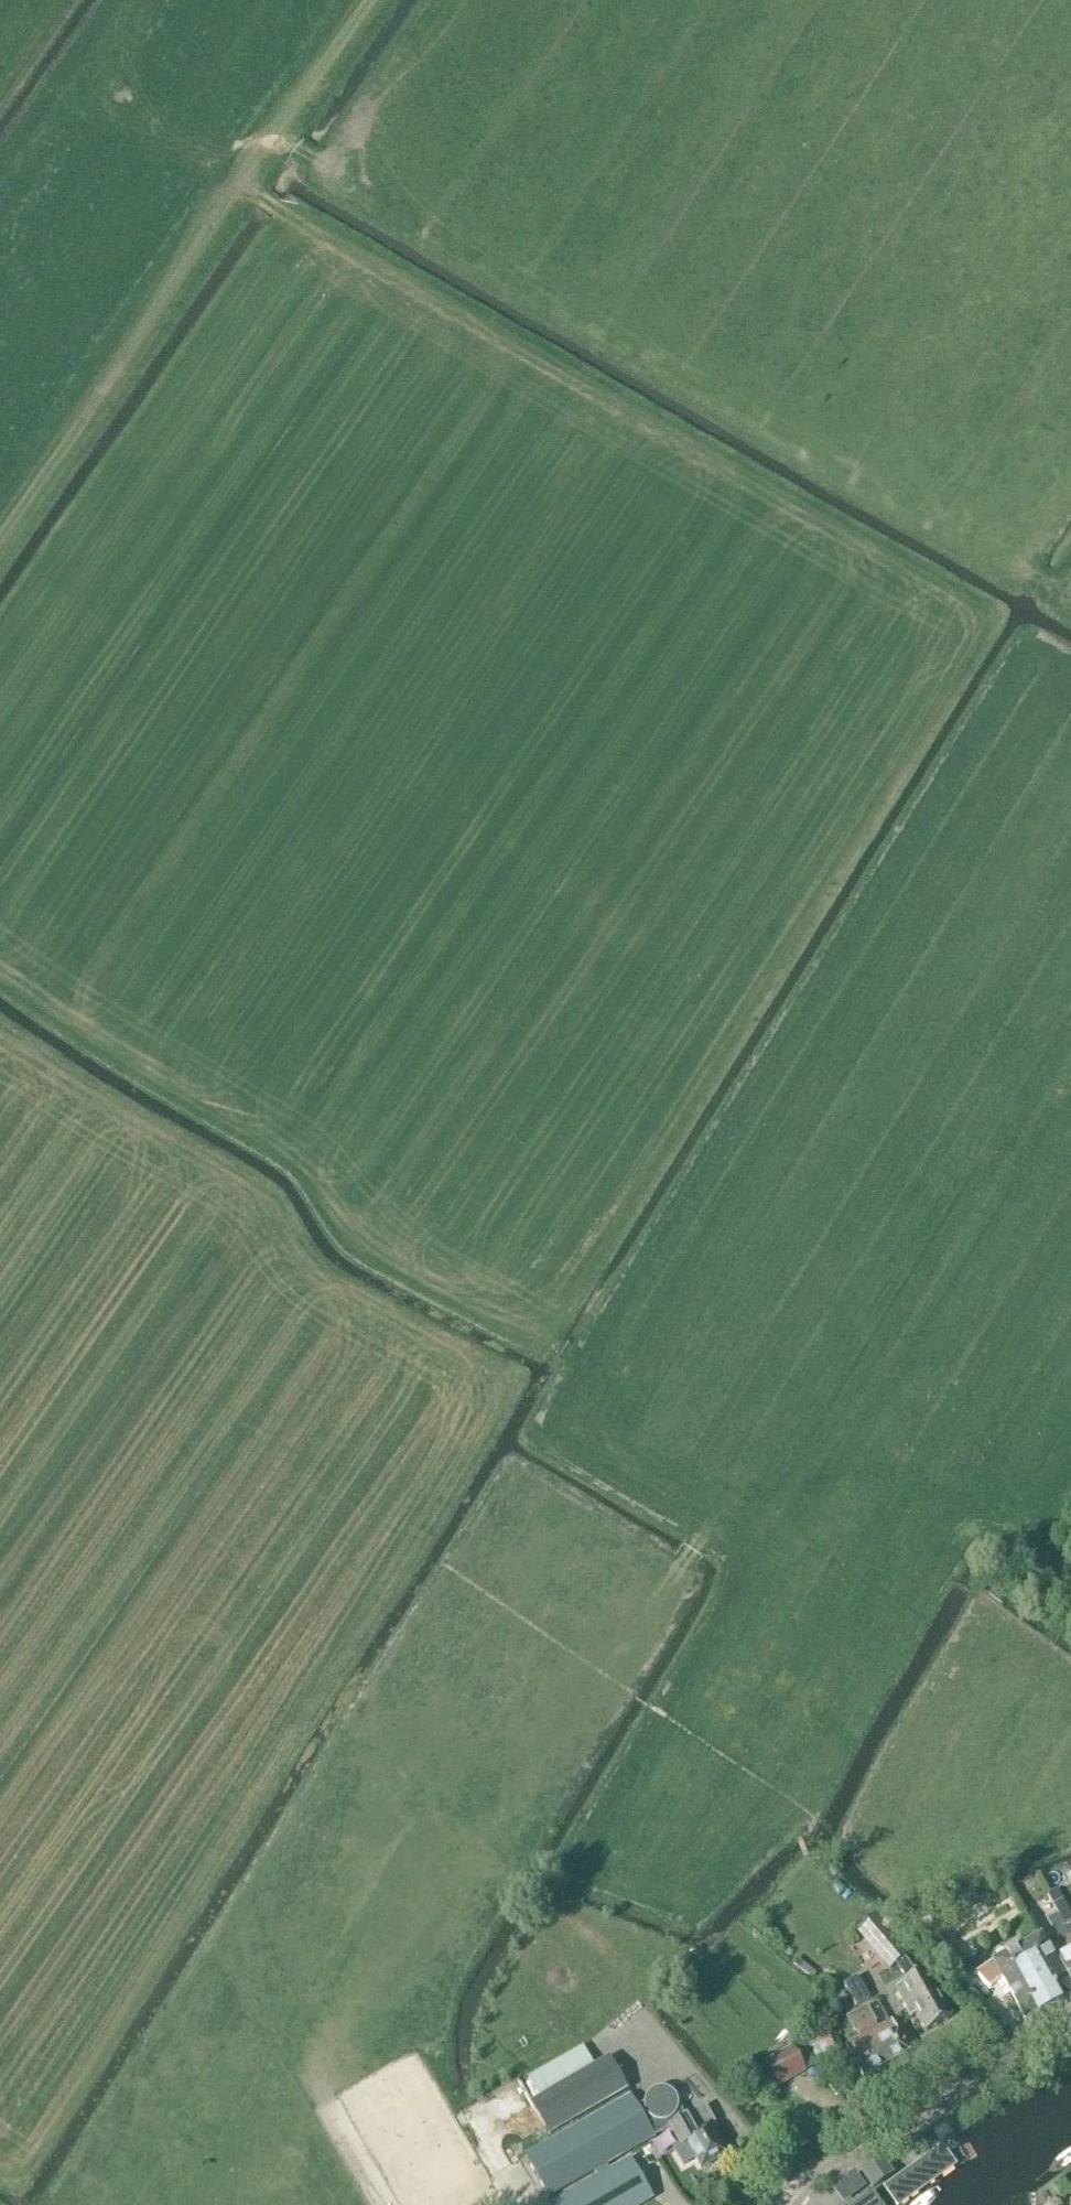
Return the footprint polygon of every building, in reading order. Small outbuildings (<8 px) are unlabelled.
[(1055,1891),(1047,1895),(1059,1919),(1070,1940),(1070,1939),(1070,1920),(1055,1891)] [(1070,1940),(1059,1919),(1049,1924),(1054,1933),(1061,1945),(1050,1951),(1070,1989),(1070,1939),(1070,1940)] [(918,1977),(904,1958),(908,1954),(881,1922),(863,1938),(890,1970),(895,1966),(908,1982),(895,1989),(911,2018),(916,2016),(926,2033),(952,2018),(933,1983),(930,1984),(924,1973),(918,1977)] [(1039,1940),(991,1966),(992,1966),(976,1975),(989,1990),(1002,1983),(1024,2024),(1070,1998),(1070,1996),(1039,1940)] [(844,1981),(857,2003),(871,1995),(858,1973),(844,1981)] [(867,2031),(886,2065),(909,2053),(892,2022),(877,2030),(874,2025),(875,2024),(867,2008),(857,2013),(867,2031)] [(863,2078),(886,2065),(867,2031),(857,2013),(846,2019),(855,2035),(857,2034),(860,2040),(847,2048),(863,2078)] [(821,2038),(813,2022),(797,2031),(816,2065),(842,2051),(832,2032),(821,2038)] [(527,2080),(539,2100),(594,2069),(582,2049),(527,2080)] [(779,2088),(805,2073),(791,2049),(765,2064),(779,2088)] [(539,2100),(532,2103),(550,2135),(610,2101),(627,2091),(609,2060),(594,2069),(539,2100)] [(646,2142),(671,2128),(682,2147),(673,2152),(683,2170),(697,2162),(701,2169),(726,2155),(711,2128),(716,2124),(706,2106),(686,2118),(680,2108),(678,2109),(667,2091),(645,2104),(645,2105),(638,2110),(631,2098),(630,2098),(614,2107),(525,2158),(548,2198),(594,2171),(599,2179),(553,2204),(642,2204),(652,2200),(651,2199),(629,2161),(610,2172),(606,2165),(646,2142)] [(881,2188),(893,2204),(907,2204),(969,2161),(951,2135),(881,2188)] [(875,2189),(888,2179),(875,2161),(861,2171),(874,2189),(875,2189)] [(844,2197),(866,2181),(857,2169),(836,2186),(844,2197)] [(857,2204),(887,2204),(876,2191),(857,2204)]
